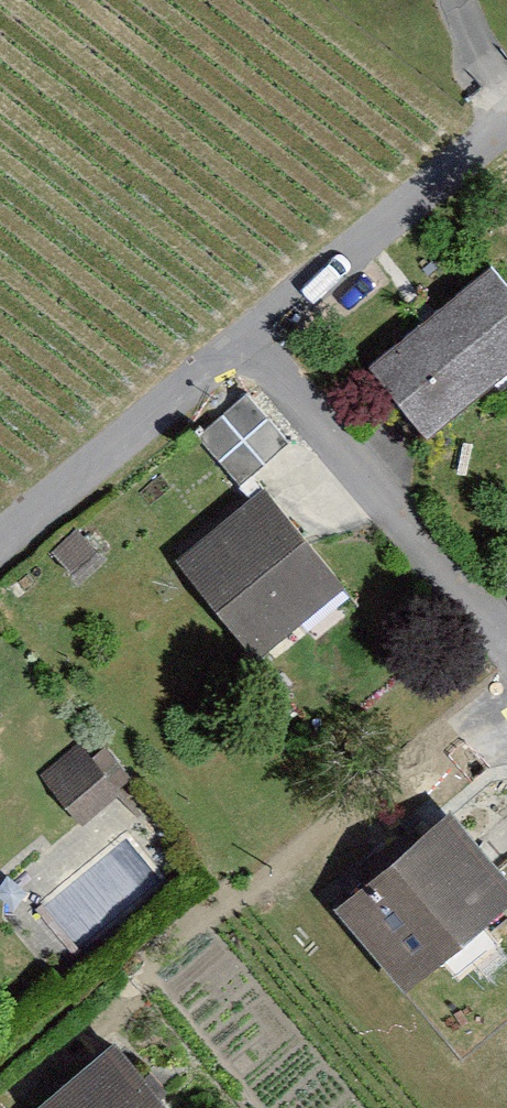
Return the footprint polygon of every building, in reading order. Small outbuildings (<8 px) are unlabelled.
[(506,374),(506,258),(498,248),(373,354),(439,432),(506,374)] [(210,422),(233,472),(279,451),(257,401),(210,422)] [(274,477),(171,550),(252,663),(355,590),(274,477)] [(80,824),(134,791),(97,731),(43,764),(80,824)] [(329,889),(408,987),(506,907),(506,849),(456,786),(329,889)] [(40,1107),(188,1107),(131,1036),(40,1107)]
